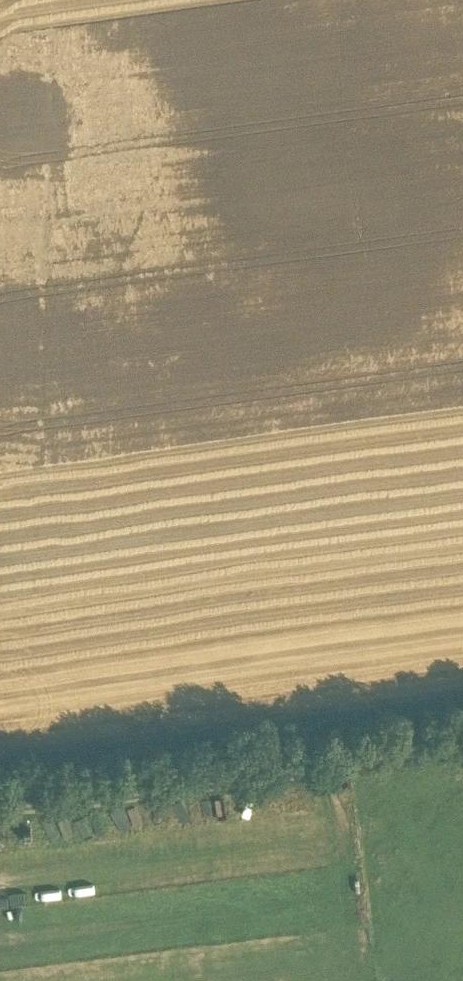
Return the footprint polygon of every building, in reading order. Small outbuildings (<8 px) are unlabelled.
[(196,799),(199,820),(221,816),(218,796),(196,799)]
